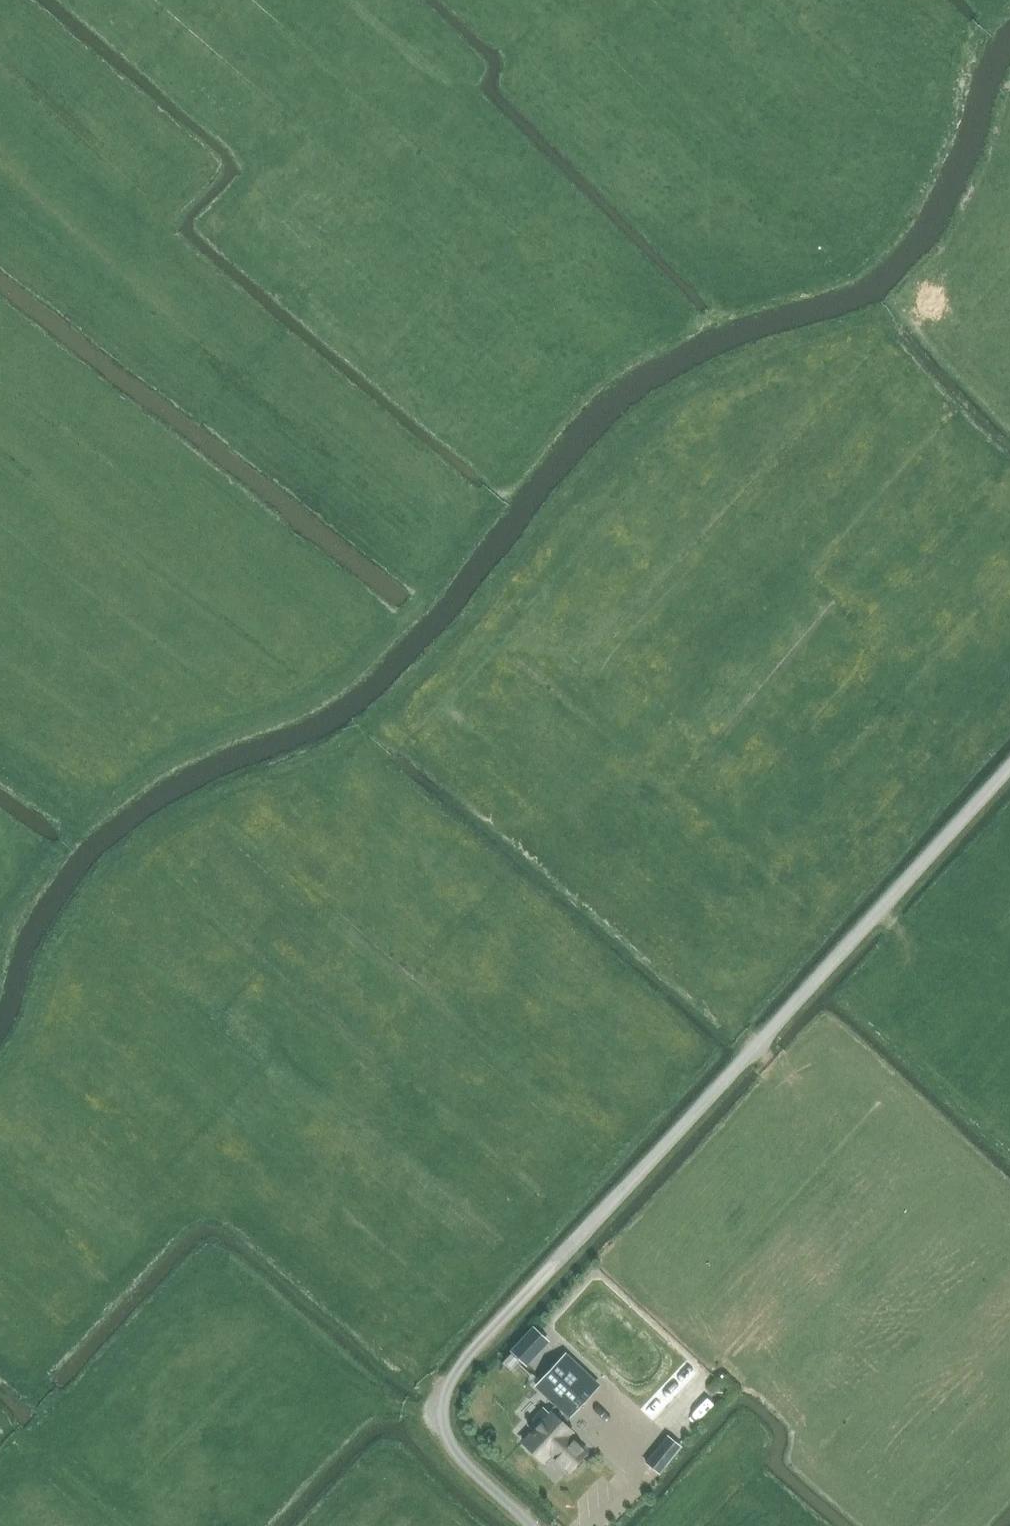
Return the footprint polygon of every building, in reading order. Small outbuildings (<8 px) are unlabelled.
[(550,1339),(533,1324),(509,1348),(526,1364),(550,1339)] [(565,1350),(535,1385),(554,1403),(550,1407),(548,1410),(521,1439),(544,1461),(551,1454),(568,1470),(588,1449),(569,1433),(573,1428),(560,1414),(563,1410),(570,1416),(600,1383),(565,1350)] [(667,1434),(645,1462),(659,1474),(682,1446),(667,1434)]
